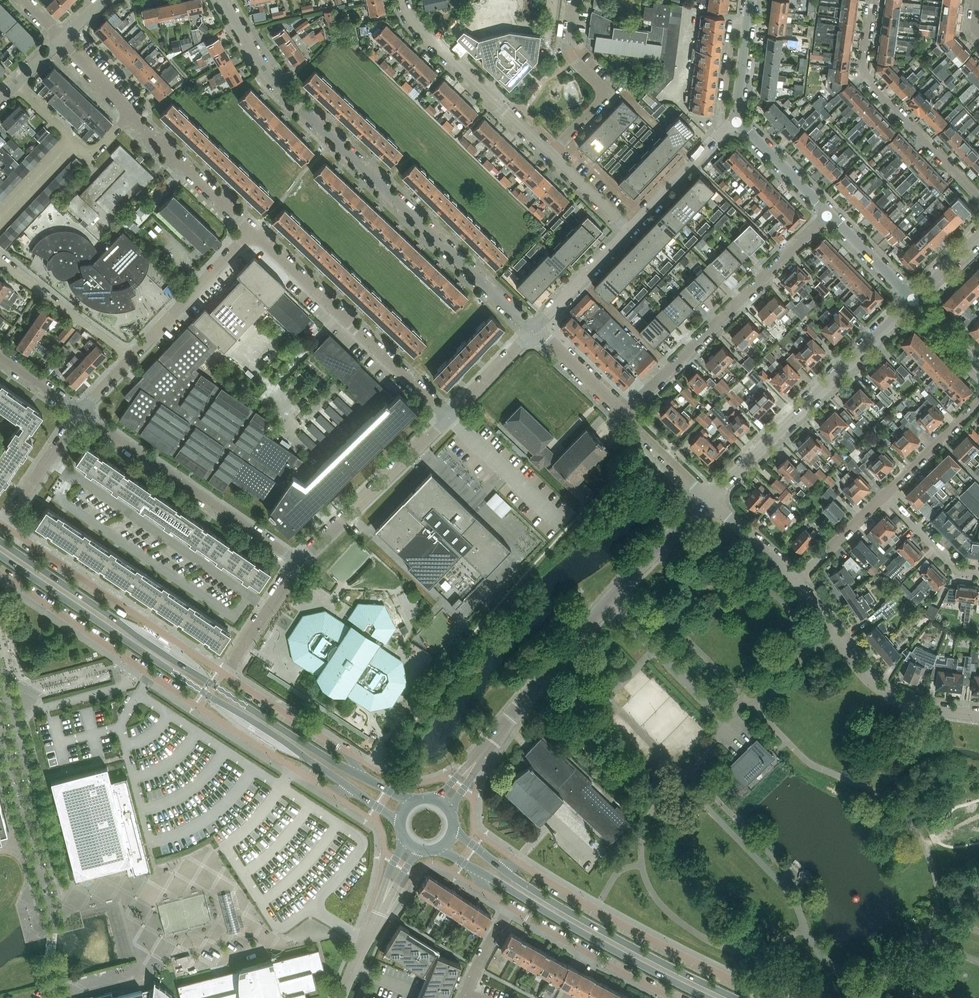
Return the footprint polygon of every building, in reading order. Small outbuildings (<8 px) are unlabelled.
[(49,3),(46,7),(56,17),(66,8),(58,0),(53,0),(49,3)] [(185,0),(171,3),(174,17),(175,22),(190,19),(189,13),(188,13),(185,0)] [(185,0),(188,13),(189,13),(203,10),(200,0),(186,0),(185,0)] [(370,15),(380,13),(385,12),(382,0),(378,0),(367,2),(370,15)] [(447,6),(446,0),(424,0),(426,11),(436,8),(436,9),(437,9),(437,8),(447,6)] [(664,58),(665,52),(665,46),(666,40),(667,34),(668,28),(668,22),(669,16),(670,10),(670,5),(653,2),(653,7),(644,5),(643,19),(651,20),(650,24),(651,24),(651,31),(613,26),(614,21),(600,15),(602,11),(606,0),(594,0),(593,7),(595,8),(593,11),(592,11),(591,14),(589,28),(588,37),(595,38),(594,50),(659,59),(659,58),(664,59),(664,58)] [(725,11),(726,11),(727,4),(726,4),(727,1),(719,0),(696,0),(695,1),(700,2),(709,4),(708,9),(725,11)] [(774,0),(773,1),(773,5),(774,5),(773,10),(795,12),(796,8),(789,7),(790,0),(774,0)] [(857,0),(821,0),(831,1),(832,1),(842,2),(842,7),(857,10),(857,9),(858,10),(859,3),(858,3),(858,0),(857,0)] [(959,4),(943,2),(942,7),(923,4),(923,9),(957,14),(958,11),(959,11),(960,4),(959,4)] [(165,24),(164,19),(174,17),(171,3),(156,6),(159,20),(160,25),(165,24)] [(884,13),(901,16),(901,11),(920,13),(921,9),(913,8),(886,4),(886,6),(885,6),(884,13)] [(159,20),(156,6),(142,10),(145,23),(159,20)] [(835,11),(835,16),(855,19),(856,19),(857,13),(856,12),(857,10),(842,7),(831,6),(830,10),(835,11)] [(922,13),(928,14),(941,16),(940,21),(957,23),(958,16),(957,16),(957,14),(923,9),(922,13)] [(0,16),(0,27),(3,30),(4,31),(4,30),(15,20),(15,19),(14,19),(11,16),(12,16),(11,15),(6,10),(0,16)] [(253,12),(254,21),(265,19),(264,10),(253,12)] [(326,20),(327,20),(333,18),(334,18),(333,10),(324,12),(326,20)] [(792,17),(792,16),(795,17),(795,12),(773,10),(773,13),(771,14),(771,18),(772,19),(772,20),(787,22),(788,16),(792,17)] [(900,20),(901,16),(884,13),(883,20),(884,21),(883,23),(920,28),(920,24),(920,23),(918,23),(918,21),(911,20),(911,22),(900,20)] [(699,26),(722,29),(724,17),(700,14),(699,26)] [(119,16),(111,24),(110,23),(106,19),(94,31),(94,32),(102,40),(122,20),(119,16)] [(327,20),(329,28),(335,27),(333,18),(327,20)] [(855,21),(840,19),(839,25),(818,22),(817,26),(828,28),(838,29),(839,29),(854,31),(854,28),(855,28),(856,22),(855,22),(855,21)] [(102,40),(110,48),(122,36),(118,31),(124,25),(122,22),(123,21),(122,20),(102,40)] [(770,32),(775,32),(793,34),(794,23),(787,22),(772,20),(771,24),(770,25),(769,29),(770,30),(770,32)] [(6,33),(15,42),(26,31),(17,22),(17,21),(5,32),(6,33)] [(928,24),(928,25),(928,29),(933,30),(939,30),(955,32),(955,30),(956,30),(957,23),(940,21),(939,26),(928,24)] [(210,28),(202,22),(197,27),(206,34),(210,28)] [(899,30),(919,33),(920,28),(883,23),(883,25),(882,25),(881,32),(898,35),(899,30)] [(385,24),(374,36),(383,45),(394,33),(385,24)] [(697,38),(721,41),(722,29),(699,26),(697,38)] [(291,37),(284,27),(273,35),(280,45),(291,37)] [(197,28),(191,30),(194,43),(200,40),(197,28)] [(816,31),(816,35),(852,40),(853,38),(854,38),(855,31),(854,31),(839,29),(838,29),(838,34),(827,33),(827,32),(816,31)] [(945,50),(946,51),(958,39),(954,35),(955,32),(939,30),(937,42),(939,44),(933,49),(938,55),(944,49),(945,50)] [(26,31),(15,42),(23,50),(24,51),(35,40),(35,39),(34,39),(26,31)] [(538,52),(540,36),(513,32),(509,32),(496,35),(478,40),(464,31),(463,31),(457,37),(456,38),(457,39),(475,57),(481,56),(483,64),(509,89),(536,60),(538,52)] [(291,37),(280,45),(286,55),(305,41),(302,37),(301,38),(301,37),(300,38),(297,32),(291,37)] [(898,35),(881,32),(880,39),(881,39),(881,42),(908,46),(915,47),(916,42),(897,39),(898,35)] [(139,53),(136,51),(134,48),(146,36),(143,33),(140,36),(135,40),(118,57),(126,65),(139,53)] [(394,33),(383,45),(391,53),(402,41),(394,33)] [(816,35),(815,40),(831,42),(830,47),(836,48),(836,47),(852,50),(853,43),(852,43),(852,40),(816,35)] [(118,57),(135,40),(132,37),(127,42),(122,36),(110,48),(118,57)] [(179,39),(182,50),(192,44),(190,36),(179,39)] [(768,49),(782,51),(782,45),(788,46),(788,45),(795,46),(795,40),(788,39),(783,39),(784,38),(769,36),(769,37),(768,49)] [(211,55),(224,48),(218,38),(205,45),(208,50),(201,55),(201,57),(197,59),(199,63),(206,59),(211,55)] [(696,50),(719,53),(721,41),(697,38),(696,48),(696,50)] [(933,70),(936,74),(964,47),(962,45),(963,44),(958,39),(946,51),(945,50),(944,49),(949,54),(933,70)] [(305,41),(286,55),(293,64),(304,56),(300,51),(308,45),(307,45),(305,41)] [(399,61),(411,49),(402,41),(391,53),(399,61)] [(179,42),(172,44),(173,50),(174,52),(181,51),(179,42)] [(878,51),(895,53),(896,48),(907,50),(908,46),(881,42),(880,44),(879,44),(878,51)] [(197,45),(188,50),(191,56),(200,51),(199,50),(197,45)] [(908,46),(907,50),(907,55),(914,56),(914,51),(915,47),(908,46)] [(836,48),(836,51),(835,53),(824,52),(824,55),(850,59),(850,56),(851,57),(852,50),(836,47),(836,48)] [(950,73),(947,69),(955,61),(959,65),(971,53),(966,47),(965,48),(964,47),(936,74),(942,80),(944,80),(950,73)] [(126,65),(135,73),(152,57),(158,51),(155,48),(144,58),(139,53),(126,65)] [(217,65),(230,58),(224,48),(211,55),(214,59),(217,65)] [(375,52),(371,48),(367,53),(371,57),(375,52)] [(692,48),(690,61),(694,62),(718,65),(719,53),(696,50),(696,48),(692,48)] [(399,61),(408,69),(419,57),(411,49),(399,61)] [(766,61),(780,62),(782,51),(768,49),(766,61)] [(878,61),(882,61),(894,64),(894,63),(905,65),(906,61),(906,60),(905,60),(895,58),(895,53),(878,51),(877,58),(878,58),(878,61)] [(850,59),(824,55),(823,60),(834,61),(833,66),(849,68),(850,69),(850,62),(849,62),(850,59)] [(972,55),(945,81),(944,82),(947,85),(963,70),(967,74),(968,74),(978,63),(978,61),(975,56),(974,57),(972,55)] [(8,57),(4,61),(9,65),(12,62),(8,57)] [(156,61),(152,57),(135,73),(143,82),(155,70),(151,66),(156,61)] [(408,69),(416,77),(428,65),(419,57),(408,69)] [(230,58),(217,65),(221,71),(213,76),(216,80),(236,68),(230,58)] [(199,63),(201,66),(201,67),(208,63),(206,59),(199,63)] [(779,74),(780,62),(766,61),(765,72),(779,74)] [(693,73),(716,76),(718,65),(694,62),(693,73)] [(883,64),(878,63),(877,70),(883,76),(882,77),(888,83),(889,82),(889,83),(898,74),(897,72),(900,69),(897,66),(883,64)] [(975,82),(978,78),(978,63),(968,74),(967,74),(960,80),(963,84),(970,77),(974,81),(975,82)] [(151,90),(175,68),(170,64),(159,75),(155,70),(143,82),(151,90)] [(916,75),(922,69),(924,68),(921,64),(913,71),(916,75)] [(389,65),(384,70),(388,73),(392,68),(389,65)] [(416,77),(425,85),(436,73),(428,65),(416,77)] [(825,87),(833,95),(847,82),(847,81),(847,82),(848,75),(849,75),(849,70),(848,70),(849,68),(833,66),(833,67),(829,67),(829,74),(823,73),(822,78),(826,79),(825,87)] [(43,96),(51,87),(63,75),(54,67),(53,68),(49,72),(47,74),(48,74),(43,79),(43,78),(42,79),(47,83),(38,92),(43,96)] [(159,99),(162,95),(164,94),(171,87),(168,83),(179,72),(175,68),(151,90),(158,98),(159,99)] [(229,86),(230,85),(242,78),(236,68),(216,80),(218,84),(218,83),(218,84),(226,80),(229,86)] [(391,77),(396,72),(392,68),(388,73),(391,77)] [(925,72),(922,69),(916,75),(919,78),(925,72)] [(336,91),(314,70),(306,79),(303,83),(312,92),(311,94),(313,96),(315,94),(325,103),(336,91)] [(673,71),(663,70),(662,72),(670,80),(673,77),(673,71)] [(903,73),(891,84),(892,85),(891,86),(896,91),(896,90),(898,92),(916,75),(913,71),(907,78),(903,73)] [(670,80),(662,72),(658,77),(666,84),(670,80)] [(779,74),(765,72),(763,84),(777,86),(778,80),(786,81),(787,75),(779,74)] [(691,85),(714,88),(716,76),(693,73),(691,85)] [(56,92),(48,101),(51,104),(71,83),(63,75),(51,87),(56,92)] [(905,99),(906,100),(917,89),(913,84),(919,78),(916,75),(898,92),(900,94),(899,95),(904,100),(905,99)] [(666,84),(658,77),(654,81),(662,88),(666,84)] [(975,82),(974,81),(960,95),(959,96),(959,97),(963,101),(969,95),(969,93),(978,85),(978,86),(978,78),(975,82)] [(443,80),(440,83),(432,92),(440,100),(452,88),(443,80)] [(406,81),(401,86),(404,89),(409,84),(406,81)] [(662,88),(654,81),(650,85),(658,92),(662,88)] [(936,88),(937,88),(940,84),(937,81),(933,85),(932,86),(929,88),(933,92),(936,88)] [(846,100),(857,89),(850,82),(834,97),(832,98),(829,101),(834,106),(843,97),(846,100)] [(71,83),(51,104),(63,115),(83,94),(78,90),(79,89),(72,83),(71,84),(71,83)] [(408,93),(413,88),(409,84),(404,89),(408,93)] [(776,94),(777,86),(763,84),(762,96),(761,96),(761,97),(775,99),(776,94)] [(658,92),(650,85),(646,89),(654,97),(658,92)] [(689,97),(713,100),(714,88),(691,85),(689,97)] [(171,87),(164,94),(166,96),(173,89),(171,87)] [(259,121),(271,109),(262,99),(264,97),(261,95),(259,97),(250,87),(238,99),(259,121)] [(452,88),(440,100),(449,108),(460,96),(452,88)] [(918,90),(906,102),(914,110),(933,92),(929,88),(923,95),(918,90)] [(206,95),(202,89),(197,93),(201,98),(206,95)] [(661,103),(654,97),(646,89),(638,97),(653,111),(661,103)] [(844,115),(863,96),(862,95),(862,94),(858,89),(857,90),(857,89),(846,100),(849,104),(841,112),(844,115)] [(952,94),(949,90),(939,99),(943,103),(952,94)] [(336,91),(325,103),(334,112),(332,114),(335,116),(337,114),(346,123),(358,111),(336,91)] [(933,92),(914,110),(921,117),(933,105),(929,101),(935,95),(933,92)] [(83,94),(63,115),(75,126),(95,106),(94,105),(95,105),(88,98),(87,99),(83,94)] [(819,111),(820,110),(828,102),(822,95),(812,104),(819,111)] [(460,96),(449,108),(457,116),(469,104),(460,96)] [(859,114),(871,103),(866,98),(865,99),(864,97),(865,96),(864,96),(863,96),(844,115),(847,118),(855,110),(859,114)] [(711,112),(713,100),(689,97),(688,109),(711,112)] [(782,105),(787,108),(792,102),(788,98),(782,105)] [(622,99),(616,106),(631,121),(638,114),(622,99)] [(929,124),(941,113),(937,109),(943,103),(939,99),(933,105),(921,117),(928,124),(929,124)] [(968,106),(968,107),(971,110),(977,104),(973,100),(968,106)] [(192,121),(171,102),(160,114),(169,123),(167,125),(169,127),(171,125),(180,134),(192,121)] [(783,111),(774,102),(764,112),(764,113),(765,112),(773,121),(783,111)] [(863,118),(846,135),(849,138),(854,132),(857,129),(877,110),(875,108),(876,108),(871,103),(859,114),(863,118)] [(936,133),(964,106),(961,103),(945,118),(941,113),(929,124),(930,125),(929,126),(934,131),(935,131),(937,132),(936,133)] [(425,109),(428,112),(433,107),(430,104),(425,109)] [(466,124),(474,116),(477,112),(469,104),(457,116),(466,124)] [(662,104),(657,108),(661,112),(666,108),(662,104)] [(19,105),(10,113),(25,128),(32,135),(36,132),(26,122),(27,122),(25,120),(29,115),(19,105)] [(87,121),(92,126),(103,114),(95,106),(75,126),(78,130),(87,121)] [(616,106),(609,113),(625,127),(631,121),(616,106)] [(433,107),(428,112),(432,116),(437,111),(433,107)] [(791,113),(795,116),(800,111),(797,107),(791,113)] [(661,112),(657,108),(651,114),(655,118),(661,112)] [(280,142),(292,130),(283,120),(285,118),(282,116),(280,118),(271,109),(259,121),(280,142)] [(792,120),(791,120),(781,129),(789,138),(790,138),(800,128),(803,125),(806,128),(820,114),(816,109),(806,119),(803,116),(799,120),(795,116),(792,120)] [(964,109),(941,131),(938,134),(941,137),(940,138),(945,142),(946,142),(958,131),(958,130),(954,126),(960,120),(959,119),(964,115),(967,112),(964,109)] [(868,124),(872,128),(884,116),(879,112),(877,110),(857,129),(860,132),(868,124)] [(380,131),(358,111),(346,123),(356,132),(354,134),(357,137),(359,135),(368,144),(380,131)] [(694,130),(687,124),(691,120),(682,111),(678,116),(672,122),(687,137),(694,130)] [(791,120),(783,111),(773,121),(781,129),(791,120)] [(25,128),(10,113),(1,122),(12,133),(18,127),(19,128),(18,129),(21,132),(25,128)] [(609,113),(603,119),(619,134),(625,127),(609,113)] [(92,126),(84,135),(88,139),(96,130),(100,134),(101,134),(101,133),(105,129),(107,127),(111,122),(111,123),(112,122),(103,114),(92,126)] [(831,115),(827,119),(829,121),(831,123),(835,119),(831,115)] [(872,128),(876,132),(868,140),(870,143),(890,124),(888,122),(889,121),(884,116),(872,128)] [(958,131),(946,142),(949,145),(948,145),(952,150),(953,149),(954,150),(966,138),(965,138),(961,133),(970,125),(975,120),(972,117),(967,121),(958,130),(958,131)] [(484,119),(472,131),(481,139),(492,127),(484,119)] [(603,119),(597,126),(613,141),(619,134),(603,119)] [(442,125),(445,129),(450,123),(446,120),(442,125)] [(212,140),(192,121),(180,134),(189,142),(187,144),(190,146),(192,144),(200,153),(212,140)] [(665,134),(662,137),(675,150),(678,147),(687,137),(672,122),(665,129),(667,131),(665,134)] [(450,123),(445,129),(449,132),(454,127),(450,123)] [(802,150),(806,155),(818,143),(815,140),(817,139),(818,139),(824,133),(830,127),(826,123),(820,129),(801,148),(803,150),(802,150)] [(882,138),(885,142),(897,131),(896,131),(897,130),(893,125),(892,126),(890,124),(870,143),(873,146),(882,138)] [(956,152),(955,153),(960,158),(961,157),(961,158),(973,146),(969,141),(978,131),(978,125),(966,138),(954,150),(956,152)] [(49,131),(44,126),(34,136),(39,142),(40,141),(45,136),(49,131)] [(540,134),(549,143),(557,135),(547,126),(540,134)] [(597,126),(591,132),(606,147),(613,141),(597,126)] [(809,134),(805,130),(793,142),(798,146),(799,146),(801,148),(820,129),(817,126),(809,134)] [(481,139),(489,147),(501,135),(492,127),(481,139)] [(854,132),(849,138),(851,140),(860,132),(857,129),(854,132)] [(280,142),(301,163),(313,151),(304,141),(306,140),(303,137),(301,139),(292,130),(280,142)] [(49,131),(45,136),(54,144),(58,140),(49,131)] [(380,131),(368,144),(378,153),(376,155),(379,157),(381,155),(390,164),(402,152),(380,131)] [(591,132),(585,139),(600,154),(606,147),(591,132)] [(899,132),(896,136),(880,151),(883,154),(890,147),(894,151),(906,139),(901,134),(900,135),(899,133),(899,132)] [(836,133),(830,139),(822,147),(818,143),(806,155),(811,160),(812,159),(814,161),(839,136),(836,133)] [(11,163),(15,160),(0,145),(5,140),(0,135),(0,152),(11,163)] [(501,135),(489,147),(498,155),(509,143),(501,135)] [(45,136),(40,141),(50,149),(54,144),(45,136)] [(815,164),(819,168),(831,157),(829,154),(837,146),(836,145),(842,139),(839,136),(814,161),(816,163),(815,164)] [(662,137),(655,144),(671,159),(677,152),(675,150),(662,137)] [(18,146),(10,138),(6,143),(14,150),(18,146)] [(585,139),(578,145),(594,160),(600,154),(585,139)] [(894,151),(898,155),(886,167),(885,166),(880,171),(884,175),(912,147),(911,146),(911,145),(906,139),(894,151)] [(232,160),(212,140),(200,153),(209,161),(207,163),(210,166),(212,164),(221,172),(232,160)] [(50,149),(40,141),(39,142),(37,145),(46,153),(50,149)] [(470,143),(465,148),(469,151),(474,146),(470,143)] [(509,143),(498,155),(506,163),(518,151),(509,143)] [(867,145),(862,151),(865,154),(873,146),(870,143),(867,145)] [(110,154),(114,159),(80,195),(77,193),(67,203),(83,219),(88,223),(89,224),(99,213),(96,211),(101,206),(107,212),(117,201),(137,180),(143,186),(153,176),(145,167),(144,168),(131,156),(132,155),(120,144),(110,154)] [(655,144),(649,150),(665,165),(671,159),(655,144)] [(46,153),(37,145),(33,149),(42,157),(46,153)] [(473,155),(478,150),(474,146),(469,151),(473,155)] [(849,146),(843,152),(846,155),(852,149),(849,146)] [(961,158),(962,158),(961,159),(966,164),(967,164),(969,166),(971,168),(977,162),(976,160),(978,157),(978,152),(974,146),(973,146),(961,158)] [(904,161),(908,165),(920,154),(915,148),(914,149),(912,147),(884,175),(887,178),(904,161)] [(42,157),(33,149),(29,153),(38,161),(42,157)] [(742,155),(736,149),(727,158),(724,154),(713,165),(722,174),(731,165),(742,155)] [(852,149),(846,155),(849,158),(855,152),(852,149)] [(649,150),(643,157),(658,172),(665,165),(649,150)] [(518,151),(506,163),(515,171),(526,159),(518,151)] [(0,160),(6,165),(2,169),(7,176),(9,174),(13,169),(15,167),(11,163),(0,152),(0,161),(0,160)] [(843,152),(835,160),(831,157),(819,168),(824,173),(825,172),(826,174),(846,155),(843,152)] [(29,153),(25,157),(34,166),(38,161),(29,153)] [(742,155),(731,165),(735,169),(731,173),(734,176),(748,162),(746,159),(746,158),(744,156),(743,155),(742,155)] [(832,181),(836,178),(844,170),(840,166),(849,158),(846,155),(826,174),(828,176),(828,177),(832,181)] [(921,155),(909,167),(914,171),(896,188),(899,191),(927,163),(926,161),(927,161),(921,155)] [(34,166),(25,157),(21,161),(30,170),(34,166)] [(76,157),(72,161),(79,168),(81,165),(82,166),(83,164),(76,157)] [(643,157),(637,163),(652,178),(658,172),(643,157)] [(482,164),(486,167),(491,162),(487,159),(482,164)] [(526,159),(515,171),(523,179),(534,167),(526,159)] [(253,179),(232,160),(221,172),(229,180),(227,182),(230,185),(232,183),(241,191),(253,179)] [(30,170),(21,161),(17,165),(26,174),(30,170)] [(71,161),(66,166),(75,174),(79,170),(71,161)] [(345,181),(337,174),(336,173),(338,171),(336,169),(334,171),(325,162),(313,175),(334,194),(345,181)] [(489,171),(494,166),(491,162),(486,167),(489,171)] [(751,164),(748,162),(734,176),(737,179),(741,175),(744,179),(755,169),(754,168),(754,166),(752,164),(751,164)] [(846,172),(838,180),(834,184),(839,188),(840,188),(842,190),(865,167),(867,165),(864,162),(856,170),(855,169),(849,175),(846,172)] [(414,163),(402,175),(412,186),(410,188),(413,190),(415,188),(425,198),(437,186),(414,163)] [(637,163),(630,170),(646,185),(652,178),(637,163)] [(927,163),(899,191),(902,194),(919,177),(923,181),(935,169),(930,164),(929,165),(927,163)] [(15,167),(13,169),(22,178),(26,174),(17,165),(15,168),(15,167)] [(66,166),(62,170),(71,178),(75,174),(66,166)] [(534,167),(523,179),(531,187),(543,175),(534,167)] [(868,170),(865,167),(842,190),(844,192),(843,192),(847,197),(859,185),(856,182),(864,174),(868,170)] [(13,169),(9,174),(18,182),(22,178),(13,169)] [(744,186),(747,189),(762,175),(760,173),(760,172),(757,169),(756,169),(755,169),(744,179),(748,183),(744,186)] [(923,181),(927,185),(920,192),(923,195),(941,177),(939,176),(940,175),(935,169),(923,181)] [(62,170),(58,174),(67,182),(71,178),(62,170)] [(630,170),(624,176),(640,191),(646,185),(630,170)] [(18,182),(9,174),(7,176),(8,176),(6,178),(15,186),(18,182)] [(58,174),(55,178),(63,186),(67,182),(58,174)] [(504,175),(499,180),(503,184),(508,179),(504,175)] [(543,175),(531,187),(540,195),(551,183),(543,175)] [(701,175),(694,182),(710,197),(717,190),(701,175)] [(762,175),(747,189),(750,193),(754,189),(758,193),(769,182),(768,182),(768,180),(766,178),(764,178),(762,175)] [(859,185),(847,197),(852,202),(853,201),(855,203),(880,178),(877,175),(874,178),(873,177),(864,186),(862,183),(859,185)] [(624,176),(618,183),(633,198),(640,191),(624,176)] [(937,195),(945,187),(949,184),(944,179),(943,180),(941,177),(923,195),(922,197),(924,200),(933,191),(937,195)] [(3,180),(2,181),(11,190),(15,186),(6,178),(3,180)] [(55,178),(51,182),(59,190),(63,186),(55,178)] [(880,178),(855,203),(857,205),(856,205),(860,210),(872,198),(869,195),(883,181),(880,178)] [(241,191),(249,199),(250,199),(248,201),(250,204),(252,202),(261,210),(273,198),(253,179),(241,191)] [(506,187),(511,182),(508,179),(503,184),(506,187)] [(2,181),(0,183),(0,187),(7,194),(11,190),(2,181)] [(354,213),(365,200),(357,192),(359,190),(356,188),(354,190),(345,181),(334,194),(354,213)] [(51,182),(47,186),(56,194),(59,190),(51,182)] [(694,182),(688,188),(704,203),(710,197),(694,182)] [(769,182),(758,193),(762,197),(758,200),(761,203),(775,189),(773,187),(773,185),(771,183),(769,183),(769,182)] [(551,183),(540,195),(548,203),(560,192),(551,183)] [(47,186),(43,190),(52,198),(56,194),(47,186)] [(437,186),(425,198),(436,208),(434,210),(436,213),(438,211),(448,221),(460,209),(437,186)] [(949,186),(942,193),(952,204),(964,216),(969,212),(968,211),(971,209),(949,186)] [(688,188),(682,195),(698,210),(704,203),(688,188)] [(778,191),(775,189),(761,203),(764,206),(768,203),(771,206),(782,196),(781,195),(781,194),(779,192),(778,191)] [(43,190),(39,194),(48,203),(52,198),(43,190)] [(521,191),(516,196),(520,200),(524,195),(521,191)] [(557,212),(565,203),(568,200),(560,192),(548,203),(557,212)] [(885,193),(876,202),(872,198),(860,210),(865,215),(866,214),(867,216),(888,196),(885,193)] [(39,194),(35,198),(44,207),(48,203),(39,194)] [(222,242),(221,241),(216,236),(172,194),(170,196),(168,199),(167,199),(158,209),(202,251),(210,242),(216,248),(217,246),(216,245),(219,242),(220,243),(222,242)] [(523,203),(528,198),(524,195),(520,200),(523,203)] [(682,195),(676,201),(691,216),(698,210),(682,195)] [(782,196),(771,206),(764,214),(764,217),(766,219),(773,213),(776,216),(790,203),(785,197),(784,198),(782,196)] [(888,196),(867,216),(870,218),(869,219),(873,223),(885,211),(882,208),(891,199),(888,196)] [(35,198),(31,203),(40,211),(44,207),(35,198)] [(900,210),(906,205),(901,199),(897,203),(899,205),(889,215),(885,211),(873,223),(878,228),(879,227),(880,229),(900,210)] [(354,213),(374,232),(386,220),(377,211),(379,209),(376,207),(374,209),(365,200),(354,213)] [(721,207),(725,211),(731,204),(727,200),(721,207)] [(676,201),(670,208),(685,223),(691,216),(676,201)] [(917,201),(911,207),(917,214),(924,208),(923,208),(917,201)] [(937,204),(934,201),(926,208),(930,212),(934,207),(941,214),(937,219),(950,232),(955,227),(954,226),(957,224),(937,205),(936,206),(936,205),(937,204)] [(965,217),(964,216),(952,204),(947,208),(941,201),(937,205),(957,224),(959,222),(959,223),(965,217)] [(57,202),(54,206),(63,215),(66,211),(57,202)] [(31,203),(28,206),(36,215),(40,211),(31,203)] [(777,222),(772,226),(777,231),(797,211),(795,209),(796,209),(790,203),(776,216),(780,220),(778,221),(777,222)] [(28,206),(24,210),(33,218),(36,215),(28,206)] [(736,209),(733,206),(728,211),(731,215),(736,209)] [(533,212),(536,216),(541,211),(537,207),(533,212)] [(304,227),(283,208),(272,220),(281,229),(279,231),(282,233),(283,231),(292,240),(304,227)] [(670,208),(663,214),(679,229),(685,223),(670,208)] [(714,213),(718,217),(723,212),(719,208),(714,213)] [(484,232),(460,209),(448,221),(459,231),(457,233),(459,236),(461,234),(472,244),(484,232)] [(24,210),(21,214),(29,222),(33,218),(24,210)] [(772,236),(779,243),(785,238),(781,234),(789,226),(793,230),(805,218),(797,210),(797,211),(777,231),(772,236)] [(886,237),(898,225),(894,221),(903,213),(900,210),(880,229),(882,231),(882,232),(886,237)] [(541,211),(536,216),(540,219),(545,214),(541,211)] [(714,222),(718,217),(714,213),(710,218),(714,222)] [(21,214),(17,218),(26,226),(29,222),(21,214)] [(663,214),(657,221),(673,236),(679,229),(663,214)] [(580,222),(596,237),(602,230),(587,215),(580,222)] [(922,219),(942,239),(944,237),(950,232),(937,219),(932,223),(926,216),(925,216),(922,219)] [(17,218),(14,221),(22,230),(26,226),(17,218)] [(129,227),(134,222),(129,218),(125,223),(129,227)] [(83,219),(79,223),(85,228),(89,224),(88,223),(83,219)] [(894,245),(896,246),(899,243),(902,241),(900,239),(906,233),(902,229),(908,223),(907,223),(904,220),(904,219),(898,225),(886,237),(888,239),(894,245)] [(926,229),(922,233),(935,247),(940,241),(942,239),(922,219),(919,222),(926,229)] [(386,220),(374,232),(395,251),(406,239),(397,230),(399,228),(398,227),(396,226),(395,228),(386,220)] [(719,220),(714,225),(718,229),(723,224),(719,220)] [(758,247),(765,240),(766,239),(751,223),(748,220),(740,228),(743,231),(758,247)] [(14,221),(10,225),(19,233),(22,230),(14,221)] [(657,221),(651,227),(667,242),(673,236),(657,221)] [(707,221),(702,226),(706,230),(711,225),(707,221)] [(574,229),(590,244),(596,237),(580,222),(574,229)] [(10,225),(6,229),(15,237),(19,233),(10,225)] [(706,230),(702,226),(697,231),(701,235),(706,230)] [(324,246),(304,227),(292,240),(301,248),(299,250),(302,252),(304,250),(312,259),(324,246)] [(651,227),(645,234),(660,249),(667,242),(651,227)] [(913,232),(919,238),(915,242),(927,254),(933,249),(932,248),(934,246),(935,247),(922,233),(917,228),(913,232)] [(6,229),(3,233),(12,241),(15,237),(6,229)] [(574,229),(568,235),(583,250),(590,244),(574,229)] [(67,279),(67,280),(69,283),(71,286),(71,288),(74,290),(76,293),(77,294),(78,296),(81,298),(82,299),(84,300),(87,302),(88,303),(90,304),(93,306),(94,306),(98,307),(101,308),(103,309),(104,309),(108,310),(111,310),(113,310),(115,310),(118,310),(120,310),(122,310),(125,309),(129,308),(132,307),(135,306),(130,295),(136,292),(133,288),(135,287),(137,285),(139,284),(140,282),(141,281),(142,279),(144,278),(145,276),(146,273),(147,271),(148,269),(148,267),(149,265),(149,262),(149,260),(149,258),(149,255),(142,249),(122,230),(98,255),(98,253),(97,251),(96,249),(94,247),(94,246),(92,244),(91,242),(89,240),(86,238),(84,236),(82,235),(80,234),(77,233),(75,232),(72,231),(70,231),(67,230),(65,230),(62,230),(58,231),(56,231),(53,232),(50,233),(48,234),(45,235),(44,236),(42,237),(40,239),(39,240),(37,242),(35,244),(34,246),(33,248),(32,250),(31,251),(49,259),(48,261),(48,262),(47,263),(47,264),(47,265),(47,266),(47,268),(47,269),(51,268),(51,269),(52,271),(52,272),(53,273),(54,274),(54,275),(55,276),(56,276),(57,277),(58,278),(59,278),(61,279),(63,279),(64,279),(65,279),(67,279)] [(743,231),(731,242),(746,258),(758,247),(743,231)] [(484,232),(472,244),(482,254),(480,256),(483,259),(484,257),(495,267),(507,255),(484,232)] [(707,232),(702,237),(703,237),(706,241),(711,236),(707,232)] [(0,236),(0,237),(8,245),(12,241),(3,233),(0,236)] [(645,234),(638,240),(654,255),(660,249),(645,234)] [(689,239),(693,243),(698,238),(694,234),(689,239)] [(568,235),(562,242),(577,257),(583,250),(568,235)] [(703,237),(699,241),(703,246),(707,242),(706,241),(703,237)] [(809,266),(831,245),(829,243),(825,238),(813,250),(817,254),(812,258),(811,257),(806,262),(809,266)] [(395,251),(415,270),(426,258),(417,249),(419,247),(417,245),(415,247),(406,239),(395,251)] [(689,248),(693,243),(689,239),(685,244),(689,248)] [(904,239),(902,241),(899,243),(904,248),(905,247),(919,261),(921,259),(921,260),(927,254),(915,242),(910,246),(908,244),(908,243),(904,239)] [(638,240),(632,247),(648,262),(654,255),(638,240)] [(540,246),(536,243),(536,242),(530,249),(534,253),(540,246)] [(555,249),(568,261),(571,263),(577,257),(562,242),(555,248),(555,249)] [(731,242),(719,254),(735,270),(746,258),(731,242)] [(904,248),(899,243),(896,246),(892,250),(895,253),(899,250),(903,254),(899,257),(900,257),(899,258),(903,262),(904,261),(907,265),(906,266),(911,270),(916,265),(915,264),(919,261),(905,247),(904,248)] [(831,245),(809,266),(812,269),(822,260),(825,263),(838,251),(833,247),(832,247),(831,245)] [(344,266),(324,246),(312,259),(321,267),(319,269),(322,272),(324,270),(333,278),(344,266)] [(632,247),(626,253),(642,268),(648,262),(632,247)] [(682,247),(677,252),(681,256),(686,251),(682,247)] [(525,253),(530,257),(534,253),(530,249),(525,253)] [(541,259),(556,274),(568,261),(555,249),(549,254),(547,252),(541,259)] [(819,276),(822,279),(823,279),(828,274),(843,258),(841,256),(842,256),(838,251),(825,263),(829,267),(825,272),(824,271),(819,276)] [(681,256),(677,252),(672,257),(676,261),(681,256)] [(626,253),(620,260),(635,275),(642,268),(626,253)] [(719,254),(707,266),(723,281),(735,270),(719,254)] [(216,347),(218,345),(224,351),(262,311),(266,306),(295,334),(295,333),(296,332),(301,337),(314,322),(310,318),(309,316),(309,317),(282,291),(281,290),(284,286),(285,286),(284,285),(280,282),(280,281),(276,277),(275,277),(271,273),(272,273),(271,273),(267,269),(263,265),(262,265),(258,261),(259,261),(258,261),(254,257),(254,256),(253,257),(250,261),(249,261),(246,265),(245,265),(245,266),(242,270),(241,269),(241,270),(237,274),(237,275),(241,278),(241,279),(235,285),(229,292),(228,292),(222,299),(222,298),(222,299),(216,305),(215,306),(209,312),(205,309),(205,308),(204,309),(205,309),(201,312),(200,313),(201,313),(197,317),(197,316),(196,317),(197,317),(193,321),(193,320),(193,321),(192,321),(193,321),(192,322),(193,322),(192,323),(192,322),(188,327),(187,326),(186,327),(187,328),(183,331),(183,332),(179,336),(178,336),(175,340),(174,340),(175,340),(171,344),(171,345),(167,349),(166,349),(163,353),(162,353),(163,354),(162,354),(158,358),(158,359),(157,358),(156,359),(157,359),(155,361),(156,361),(152,364),(152,365),(148,368),(148,369),(144,372),(143,374),(143,373),(142,373),(142,374),(145,376),(137,385),(136,384),(135,384),(135,385),(124,396),(126,398),(129,401),(131,402),(119,419),(120,420),(120,419),(124,422),(125,422),(129,425),(133,428),(133,429),(134,429),(134,428),(135,428),(135,429),(139,432),(140,432),(140,433),(140,434),(141,433),(145,436),(149,439),(150,439),(154,442),(153,443),(154,443),(154,442),(159,445),(159,446),(163,448),(163,449),(168,452),(167,452),(168,453),(169,452),(174,456),(174,455),(175,456),(174,457),(175,456),(179,459),(179,460),(179,459),(184,462),(183,463),(184,463),(188,465),(188,466),(189,466),(193,469),(197,472),(198,472),(202,475),(201,476),(202,476),(203,475),(203,476),(208,479),(209,479),(208,480),(209,480),(213,483),(214,483),(218,486),(222,489),(222,490),(231,478),(234,481),(234,480),(268,503),(268,504),(272,506),(270,509),(269,509),(267,511),(272,515),(271,516),(287,532),(296,524),(296,525),(308,512),(311,510),(316,505),(319,502),(415,410),(414,410),(415,409),(403,397),(402,397),(399,394),(399,393),(394,398),(389,393),(389,394),(385,390),(381,387),(382,387),(381,386),(378,383),(377,383),(374,380),(374,379),(373,379),(370,376),(370,375),(369,375),(366,372),(366,371),(366,372),(362,369),(362,368),(358,364),(359,363),(357,361),(358,361),(357,360),(357,361),(352,356),(353,356),(352,355),(352,356),(347,351),(347,350),(347,351),(342,347),(342,346),(337,342),(337,341),(332,337),(332,336),(331,336),(329,334),(313,351),(315,354),(316,354),(320,358),(320,359),(321,359),(325,363),(325,364),(326,363),(331,368),(330,368),(331,369),(331,368),(336,373),(335,373),(336,373),(341,378),(340,378),(341,378),(343,380),(349,385),(346,388),(374,415),(375,416),(374,417),(320,469),(318,471),(296,456),(297,455),(296,455),(296,456),(292,453),(291,453),(287,450),(290,445),(289,445),(282,440),(282,439),(278,444),(278,443),(273,441),(274,440),(273,440),(269,437),(270,437),(263,432),(270,421),(269,420),(269,421),(265,418),(264,418),(260,415),(256,412),(256,411),(255,412),(254,412),(255,411),(250,408),(249,408),(250,407),(249,406),(249,407),(245,404),(244,404),(240,401),(235,398),(236,397),(235,397),(235,398),(231,395),(230,394),(226,392),(226,391),(222,388),(221,387),(221,388),(220,388),(215,384),(215,385),(215,384),(215,383),(214,384),(210,381),(210,380),(206,378),(206,377),(205,377),(201,374),(201,373),(200,374),(199,373),(195,369),(196,368),(197,368),(196,368),(200,364),(204,360),(208,355),(208,356),(209,355),(212,351),(212,352),(213,351),(212,351),(216,347)] [(526,261),(522,257),(517,262),(522,266),(526,261)] [(685,257),(680,261),(685,266),(690,261),(685,257)] [(415,270),(435,289),(447,277),(438,268),(440,266),(437,264),(435,266),(426,258),(415,270)] [(838,276),(850,264),(846,260),(845,260),(843,258),(828,274),(831,277),(834,273),(838,276)] [(550,280),(556,274),(541,259),(535,265),(550,280)] [(620,260),(614,266),(629,281),(635,275),(620,260)] [(665,265),(669,269),(673,264),(669,260),(665,265)] [(513,266),(517,270),(522,266),(517,262),(513,266)] [(855,269),(850,264),(838,276),(841,280),(838,284),(840,287),(856,271),(854,269),(855,269)] [(544,287),(550,280),(535,265),(528,272),(544,287)] [(664,274),(669,269),(665,265),(660,270),(664,274)] [(801,270),(800,269),(801,268),(798,265),(791,271),(792,272),(790,274),(809,294),(810,293),(815,298),(818,295),(806,283),(811,279),(807,276),(804,272),(801,270)] [(365,285),(344,266),(333,278),(341,286),(340,288),(342,291),(344,289),(353,297),(365,285)] [(614,266),(607,273),(623,288),(629,281),(614,266)] [(707,266),(695,277),(711,293),(723,281),(707,266)] [(508,268),(503,273),(507,277),(512,272),(508,268)] [(851,289),(863,277),(859,272),(858,273),(856,271),(840,287),(843,290),(847,286),(851,289)] [(538,293),(544,287),(528,272),(522,278),(538,293)] [(974,272),(969,278),(969,279),(967,281),(978,293),(978,277),(974,272)] [(607,273),(601,279),(617,294),(623,288),(607,273)] [(652,278),(656,282),(661,277),(657,273),(652,278)] [(785,284),(788,288),(795,295),(799,291),(805,297),(809,294),(790,274),(788,276),(787,275),(781,281),(784,285),(785,284)] [(435,289),(456,308),(467,296),(458,287),(460,285),(457,283),(455,285),(447,277),(435,289)] [(695,277),(683,289),(699,305),(711,293),(695,277)] [(868,282),(863,277),(851,289),(854,293),(850,297),(853,300),(869,284),(867,282),(868,282)] [(531,300),(538,293),(522,278),(516,285),(531,300)] [(651,287),(656,282),(652,278),(647,283),(651,287)] [(595,286),(600,291),(610,301),(617,294),(601,279),(595,286)] [(663,279),(658,284),(662,287),(666,282),(663,279)] [(18,294),(13,291),(8,298),(3,295),(9,286),(0,280),(0,298),(10,306),(18,295),(18,294)] [(830,291),(827,287),(821,281),(815,287),(825,297),(830,291)] [(967,281),(965,283),(964,282),(959,287),(971,300),(975,297),(978,300),(978,293),(967,281)] [(176,291),(168,284),(162,290),(170,297),(176,291)] [(838,284),(832,289),(835,292),(840,287),(838,284)] [(861,305),(876,290),(871,285),(870,286),(869,284),(853,300),(856,303),(860,299),(863,301),(861,303),(862,304),(861,305)] [(385,304),(365,285),(353,297),(362,305),(360,307),(362,310),(364,308),(373,316),(385,304)] [(657,285),(652,290),(656,293),(660,289),(657,285)] [(644,286),(640,291),(644,295),(648,290),(644,286)] [(840,287),(835,292),(837,295),(843,290),(840,287)] [(954,293),(952,295),(971,315),(975,319),(978,316),(975,312),(967,304),(971,300),(959,287),(953,293),(954,293)] [(683,289),(671,300),(687,316),(699,305),(683,289)] [(860,318),(865,314),(882,297),(876,290),(861,305),(853,312),(857,315),(860,318)] [(644,295),(640,291),(635,296),(639,300),(644,295)] [(572,337),(601,307),(588,293),(561,321),(562,322),(562,326),(561,327),(572,337)] [(767,304),(778,315),(781,318),(790,310),(776,295),(767,304)] [(963,322),(967,326),(975,319),(971,315),(952,295),(950,297),(949,297),(944,302),(945,303),(944,303),(952,311),(951,312),(955,316),(956,315),(961,311),(967,318),(963,322)] [(649,300),(645,297),(634,309),(637,312),(649,300)] [(850,297),(845,303),(847,305),(853,300),(850,297)] [(8,309),(10,306),(0,298),(0,304),(8,309)] [(632,299),(627,304),(631,308),(636,303),(632,299)] [(801,300),(797,305),(807,315),(819,303),(814,299),(810,303),(805,304),(801,300)] [(671,300),(660,312),(675,328),(687,316),(671,300)] [(405,323),(385,304),(373,316),(382,325),(380,327),(383,329),(384,327),(393,335),(405,323)] [(622,309),(627,313),(631,308),(627,304),(622,309)] [(767,304),(758,312),(773,327),(776,323),(773,320),(778,315),(767,304)] [(807,315),(797,305),(796,304),(791,308),(802,320),(807,315)] [(827,309),(823,313),(844,334),(845,333),(844,332),(845,331),(846,332),(853,326),(852,325),(852,324),(848,321),(854,315),(844,305),(838,311),(839,313),(835,317),(827,309)] [(582,347),(612,317),(601,307),(572,337),(573,338),(578,343),(582,347)] [(42,309),(33,321),(44,329),(53,317),(42,309)] [(660,312),(648,323),(648,324),(663,340),(675,328),(660,312)] [(823,329),(835,341),(836,342),(842,336),(841,335),(843,333),(844,334),(823,313),(820,316),(828,324),(823,329)] [(484,348),(492,339),(494,341),(497,338),(495,336),(503,327),(491,316),(472,336),(484,348)] [(589,353),(593,357),(622,327),(612,317),(582,347),(583,348),(589,353)] [(974,323),(975,324),(970,329),(971,330),(971,332),(976,337),(978,334),(978,318),(974,323)] [(645,320),(637,328),(640,331),(655,347),(663,340),(648,324),(648,323),(645,320)] [(760,338),(763,335),(767,338),(771,334),(765,328),(761,332),(753,324),(750,320),(746,324),(745,324),(745,325),(742,328),(741,329),(752,340),(757,335),(760,338)] [(33,321),(25,333),(36,341),(44,329),(33,321)] [(813,322),(809,326),(816,333),(820,329),(813,322)] [(393,335),(401,343),(402,344),(400,346),(403,348),(405,346),(414,355),(425,342),(405,323),(393,335)] [(74,329),(68,324),(57,337),(63,342),(74,329)] [(816,333),(809,326),(808,325),(803,330),(811,338),(816,333)] [(597,361),(603,367),(632,336),(622,327),(593,357),(594,358),(596,360),(597,361)] [(778,341),(783,336),(774,327),(769,332),(778,341)] [(752,340),(741,329),(740,329),(740,330),(736,333),(736,334),(732,337),(736,341),(746,352),(749,349),(746,345),(752,340)] [(69,340),(73,344),(81,334),(77,330),(69,340)] [(901,351),(897,356),(901,360),(903,358),(922,339),(920,337),(921,336),(916,331),(915,332),(902,344),(906,347),(902,352),(901,351)] [(44,353),(47,349),(36,341),(25,333),(17,346),(28,353),(33,345),(44,353)] [(825,351),(822,347),(812,338),(808,342),(800,334),(796,338),(797,339),(818,360),(818,359),(817,358),(819,357),(820,358),(826,352),(825,351)] [(822,340),(818,335),(814,339),(818,344),(822,340)] [(472,336),(452,356),(465,368),(473,359),(475,361),(477,358),(475,356),(484,348),(472,336)] [(613,377),(614,377),(643,347),(632,336),(603,367),(604,368),(607,370),(608,371),(614,377),(613,377)] [(85,356),(95,365),(106,354),(96,345),(90,339),(83,345),(90,351),(85,356)] [(794,352),(790,356),(800,367),(804,362),(809,367),(810,368),(816,362),(815,361),(816,359),(817,360),(818,360),(797,339),(793,343),(800,350),(796,354),(794,352)] [(922,339),(903,358),(906,361),(913,355),(917,359),(930,346),(925,340),(924,341),(922,339)] [(68,349),(63,345),(59,351),(63,354),(68,349)] [(726,366),(731,361),(734,364),(737,360),(727,349),(724,346),(715,354),(726,366)] [(913,369),(912,371),(915,375),(917,373),(937,354),(935,352),(935,351),(930,346),(917,359),(921,363),(914,370),(913,369)] [(643,347),(614,377),(618,381),(624,387),(625,388),(626,387),(630,383),(631,382),(639,373),(643,377),(658,362),(651,354),(650,354),(643,347)] [(61,359),(63,361),(65,357),(63,354),(59,351),(43,371),(48,375),(61,359)] [(49,353),(45,359),(49,361),(53,355),(49,353)] [(726,366),(715,354),(706,363),(710,366),(720,377),(723,374),(720,371),(726,366)] [(937,354),(917,373),(920,376),(927,369),(931,373),(944,360),(939,355),(939,356),(937,354)] [(95,365),(85,356),(81,360),(75,355),(69,361),(85,376),(95,365)] [(754,367),(758,363),(751,355),(746,360),(754,367)] [(452,356),(433,376),(445,388),(454,379),(456,381),(458,378),(456,377),(465,368),(452,356)] [(790,356),(785,361),(787,363),(783,367),(776,360),(772,364),(793,384),(792,383),(794,381),(795,382),(801,376),(800,375),(796,371),(800,367),(790,356)] [(749,372),(754,367),(746,360),(742,364),(749,372)] [(935,377),(928,384),(931,388),(951,368),(949,366),(950,366),(944,360),(931,373),(935,377)] [(85,376),(69,361),(66,364),(68,365),(61,373),(66,377),(65,378),(70,383),(70,382),(75,387),(76,386),(77,386),(81,381),(85,376)] [(899,374),(890,364),(886,361),(884,363),(883,362),(878,368),(891,382),(896,377),(902,384),(905,381),(898,374),(899,374)] [(771,379),(780,388),(784,391),(785,392),(791,386),(790,386),(792,384),(792,385),(793,384),(772,364),(768,367),(775,374),(771,379)] [(910,372),(902,364),(896,369),(905,377),(910,372)] [(891,382),(878,368),(872,373),(873,374),(870,376),(889,396),(892,392),(887,386),(891,382)] [(931,388),(929,389),(932,393),(941,384),(945,388),(959,375),(953,370),(951,368),(931,388)] [(754,370),(749,376),(760,387),(753,394),(757,398),(765,390),(767,388),(762,382),(764,381),(754,370)] [(764,380),(766,383),(771,378),(763,370),(758,374),(764,380)] [(701,394),(711,385),(712,387),(716,383),(710,376),(706,380),(697,371),(688,380),(692,384),(701,394)] [(914,376),(920,383),(923,381),(920,377),(920,376),(917,373),(915,375),(914,376)] [(949,392),(942,399),(945,402),(965,383),(963,381),(964,380),(959,375),(945,388),(949,392)] [(727,393),(732,388),(722,378),(717,383),(724,390),(724,391),(727,393)] [(745,386),(740,381),(739,380),(732,388),(727,393),(731,398),(738,405),(744,400),(737,393),(745,386)] [(6,389),(7,387),(6,386),(6,387),(2,384),(2,383),(1,383),(0,385),(0,409),(5,412),(16,396),(6,389)] [(724,390),(717,383),(716,383),(712,387),(711,388),(719,396),(719,395),(722,398),(727,393),(724,391),(724,390)] [(945,402),(943,404),(947,408),(951,411),(955,407),(951,403),(956,398),(960,403),(972,390),(973,389),(968,384),(967,385),(965,383),(945,402)] [(686,387),(681,391),(681,392),(691,402),(696,397),(686,387)] [(855,390),(851,394),(865,409),(870,404),(873,407),(879,413),(886,405),(880,399),(876,403),(861,388),(858,391),(855,390)] [(765,390),(757,398),(767,408),(771,404),(772,405),(774,402),(774,401),(775,400),(765,390)] [(881,390),(877,395),(888,406),(893,402),(881,390)] [(919,406),(937,425),(943,419),(942,418),(944,417),(945,417),(935,407),(939,402),(929,392),(925,397),(927,399),(924,402),(919,406)] [(848,400),(845,403),(858,416),(857,417),(862,422),(865,423),(868,420),(861,413),(865,409),(851,394),(847,398),(848,400)] [(5,412),(15,419),(23,425),(18,431),(24,436),(29,429),(31,430),(42,414),(32,407),(33,405),(32,404),(32,405),(28,402),(28,401),(27,401),(26,403),(16,396),(5,412)] [(691,402),(694,406),(699,401),(696,397),(691,402)] [(736,408),(738,405),(731,398),(728,400),(736,408)] [(748,407),(755,413),(758,417),(760,415),(761,416),(763,413),(763,412),(767,408),(757,398),(748,407)] [(681,412),(676,408),(679,404),(673,399),(665,408),(666,410),(661,415),(665,419),(664,420),(668,424),(669,423),(670,424),(681,412)] [(901,401),(896,405),(901,411),(906,406),(901,401)] [(735,410),(731,414),(725,414),(715,404),(711,409),(735,433),(738,431),(741,434),(742,433),(743,434),(746,430),(746,429),(750,425),(746,422),(739,414),(738,414),(735,410)] [(603,443),(602,441),(594,434),(593,432),(591,434),(591,433),(586,429),(557,458),(552,452),(551,451),(544,445),(550,438),(553,436),(521,405),(507,419),(505,421),(502,424),(534,454),(532,456),(529,459),(539,468),(544,464),(584,502),(593,492),(579,479),(608,450),(602,444),(603,443)] [(905,416),(921,432),(925,428),(929,432),(931,429),(932,430),(937,425),(919,406),(916,410),(908,410),(904,415),(905,416)] [(700,423),(708,415),(702,410),(695,418),(700,423)] [(839,414),(836,411),(836,410),(835,410),(829,416),(830,416),(828,418),(843,434),(847,438),(848,438),(853,444),(857,441),(844,427),(852,419),(843,410),(839,414)] [(681,412),(670,424),(671,425),(670,426),(674,430),(675,429),(679,433),(684,428),(686,429),(695,420),(689,414),(686,417),(681,412)] [(708,415),(700,423),(705,428),(713,420),(708,415)] [(921,432),(905,416),(901,420),(903,423),(899,427),(894,422),(891,426),(895,430),(912,448),(914,446),(915,446),(921,441),(917,437),(921,432)] [(837,434),(839,437),(843,434),(828,418),(826,420),(825,420),(819,426),(820,427),(820,426),(823,429),(819,434),(828,443),(837,434)] [(723,423),(718,428),(721,431),(726,426),(723,423)] [(872,431),(873,430),(867,424),(864,424),(860,427),(862,429),(867,435),(872,431)] [(732,442),(733,441),(737,437),(726,426),(721,431),(732,442)] [(876,426),(873,430),(872,431),(873,432),(886,446),(891,442),(883,434),(879,430),(876,426)] [(527,455),(499,427),(495,431),(523,459),(527,455)] [(711,441),(706,436),(709,434),(703,427),(694,437),(696,439),(691,444),(695,448),(694,449),(698,453),(699,452),(700,453),(711,441)] [(20,456),(22,458),(23,457),(22,457),(25,452),(26,453),(26,452),(24,451),(31,440),(24,436),(18,431),(15,429),(0,452),(0,458),(13,467),(20,456)] [(862,429),(857,434),(863,439),(867,435),(862,429)] [(969,433),(973,436),(977,441),(978,439),(978,433),(978,434),(973,429),(969,433)] [(893,443),(905,456),(911,450),(910,449),(912,448),(895,430),(891,433),(897,439),(893,443)] [(973,455),(977,451),(978,453),(978,446),(968,434),(967,435),(968,435),(967,437),(966,436),(960,442),(973,455)] [(820,448),(824,452),(827,456),(831,452),(817,437),(815,439),(811,435),(810,436),(809,435),(806,438),(807,439),(805,441),(816,452),(820,448)] [(847,438),(843,443),(851,452),(856,447),(853,444),(848,438),(847,438)] [(871,446),(865,439),(861,443),(867,450),(871,446)] [(722,445),(720,444),(719,443),(716,446),(711,441),(700,453),(701,454),(700,455),(704,459),(705,458),(709,462),(715,456),(716,458),(725,449),(722,445)] [(812,464),(817,468),(820,465),(816,461),(820,457),(816,452),(805,441),(803,443),(802,442),(799,445),(800,446),(798,447),(803,452),(801,453),(812,464)] [(953,449),(965,462),(969,458),(977,465),(978,463),(978,461),(973,455),(960,442),(961,443),(959,444),(959,443),(953,449)] [(113,463),(112,463),(111,463),(102,457),(103,456),(102,456),(98,453),(97,453),(88,447),(88,446),(87,445),(76,461),(86,469),(85,471),(86,471),(90,474),(89,474),(90,475),(92,473),(102,479),(113,463)] [(872,448),(868,451),(888,472),(891,469),(895,465),(894,464),(895,463),(884,451),(879,456),(872,448)] [(849,455),(852,459),(857,454),(854,450),(849,455)] [(888,472),(868,451),(865,454),(867,457),(863,462),(864,462),(859,466),(867,474),(871,470),(879,479),(880,478),(881,479),(886,475),(886,474),(888,472)] [(844,459),(836,452),(831,457),(839,465),(844,459)] [(947,455),(942,459),(954,472),(957,469),(966,478),(969,474),(949,453),(948,453),(949,454),(947,455)] [(3,483),(5,484),(5,483),(8,479),(9,478),(7,477),(13,467),(0,458),(0,487),(3,483)] [(809,488),(819,478),(814,473),(810,469),(810,470),(801,462),(796,467),(788,458),(787,458),(778,467),(789,479),(792,476),(799,483),(801,480),(809,488)] [(862,470),(851,459),(847,463),(858,474),(862,470)] [(954,472),(942,459),(942,460),(941,462),(940,461),(935,466),(947,479),(951,475),(958,483),(961,479),(954,472)] [(139,481),(138,481),(129,475),(129,474),(128,474),(124,471),(123,471),(114,465),(114,464),(113,463),(102,479),(112,486),(111,489),(112,489),(116,491),(116,492),(118,490),(128,497),(139,481)] [(934,467),(935,467),(934,469),(933,468),(928,473),(940,486),(944,482),(957,496),(960,493),(954,486),(947,479),(935,466),(934,467)] [(824,479),(827,475),(820,468),(814,473),(822,481),(824,479)] [(428,587),(432,584),(455,606),(510,548),(474,514),(471,511),(430,472),(375,529),(378,532),(411,564),(407,567),(428,587)] [(848,472),(844,475),(864,496),(866,493),(867,493),(871,489),(870,488),(871,487),(859,475),(855,479),(848,472)] [(940,486),(928,473),(927,474),(928,474),(927,476),(926,475),(920,481),(921,481),(920,482),(921,482),(921,481),(933,493),(936,489),(943,497),(947,493),(940,486)] [(827,476),(827,475),(824,479),(831,487),(836,481),(829,474),(827,476)] [(864,496),(844,475),(841,479),(848,486),(843,490),(855,502),(856,501),(857,502),(861,498),(864,496)] [(777,478),(772,483),(771,484),(775,488),(780,493),(786,487),(780,482),(777,478)] [(975,480),(960,495),(960,499),(978,517),(978,484),(975,480)] [(165,499),(164,498),(164,499),(155,493),(155,492),(154,492),(150,489),(149,488),(149,489),(140,483),(140,482),(139,481),(128,497),(138,504),(137,506),(138,507),(138,506),(142,509),(142,510),(144,508),(154,515),(165,499)] [(919,482),(913,487),(925,500),(929,496),(936,504),(941,508),(944,505),(933,493),(921,481),(921,482),(920,482),(919,483),(919,482)] [(769,492),(766,496),(762,492),(765,488),(762,485),(758,489),(757,488),(751,495),(746,501),(755,509),(757,507),(764,513),(776,499),(769,492)] [(830,486),(826,490),(821,495),(829,503),(823,508),(836,521),(846,511),(833,499),(838,494),(830,486)] [(913,488),(914,488),(912,490),(911,489),(906,495),(918,507),(922,503),(929,511),(925,515),(929,519),(937,512),(932,507),(933,507),(925,500),(913,487),(913,488)] [(778,498),(784,503),(787,501),(793,494),(786,488),(778,498)] [(801,489),(797,493),(802,497),(806,493),(801,489)] [(496,492),(485,502),(502,518),(512,507),(496,492)] [(191,517),(190,516),(190,517),(181,511),(181,510),(180,510),(176,507),(175,506),(175,507),(166,501),(166,500),(165,499),(154,515),(164,522),(163,524),(164,525),(164,524),(168,527),(168,528),(169,528),(170,526),(180,533),(191,517)] [(943,509),(931,521),(936,526),(936,525),(938,527),(962,503),(959,500),(946,512),(943,509)] [(779,508),(778,508),(770,516),(784,529),(792,520),(787,516),(791,512),(785,506),(789,502),(787,501),(784,503),(779,508)] [(962,503),(938,527),(939,528),(939,529),(944,534),(959,518),(956,515),(965,507),(962,503)] [(61,542),(72,526),(62,520),(64,517),(63,517),(62,517),(58,515),(58,514),(56,516),(46,509),(35,525),(61,542)] [(959,518),(944,534),(944,533),(946,535),(945,535),(950,540),(962,529),(959,526),(972,513),(968,510),(959,518)] [(894,531),(898,527),(897,526),(898,525),(896,523),(895,524),(889,517),(886,514),(880,520),(881,520),(879,523),(896,541),(900,537),(894,531)] [(962,529),(950,540),(950,541),(951,540),(952,541),(951,542),(956,547),(968,535),(965,532),(978,520),(975,516),(962,529)] [(191,517),(180,533),(190,540),(189,542),(190,543),(190,542),(194,545),(194,546),(195,546),(196,544),(206,551),(217,535),(216,534),(216,535),(207,528),(206,527),(206,528),(202,525),(201,524),(201,525),(192,518),(191,517)] [(866,535),(873,542),(878,547),(883,542),(884,542),(886,540),(891,546),(892,545),(896,541),(879,523),(877,525),(876,524),(870,530),(871,531),(866,535)] [(88,560),(98,544),(88,537),(90,535),(89,535),(84,532),(85,532),(84,531),(83,533),(72,526),(61,542),(88,560)] [(817,533),(814,530),(810,534),(805,529),(793,543),(793,544),(793,545),(796,548),(797,547),(801,551),(802,552),(807,546),(815,538),(814,537),(818,533),(817,533)] [(971,557),(978,558),(978,557),(978,533),(978,541),(973,540),(971,557)] [(206,551),(216,558),(215,560),(216,561),(216,560),(220,563),(221,564),(222,562),(233,569),(244,553),(242,552),(240,551),(233,546),(232,545),(232,546),(228,543),(227,542),(218,536),(217,535),(206,551)] [(968,535),(956,547),(960,551),(965,556),(969,557),(969,556),(971,556),(971,557),(973,540),(968,535)] [(896,541),(892,545),(895,548),(896,549),(897,551),(900,554),(896,558),(895,557),(891,561),(895,566),(915,546),(913,545),(914,544),(907,537),(904,541),(905,541),(904,541),(900,537),(896,541)] [(884,553),(878,547),(873,542),(873,543),(874,544),(870,548),(861,539),(852,548),(865,562),(868,559),(873,564),(874,563),(878,567),(888,558),(884,553)] [(114,578),(125,562),(115,555),(116,553),(115,552),(115,553),(112,551),(111,550),(111,549),(110,549),(109,551),(98,544),(88,560),(114,578)] [(912,565),(920,557),(921,558),(924,554),(917,548),(915,546),(895,566),(890,571),(886,575),(891,580),(904,568),(902,566),(907,561),(912,565)] [(233,569),(242,576),(241,578),(242,579),(242,578),(246,581),(247,582),(248,580),(259,587),(270,571),(268,570),(259,564),(258,563),(254,561),(254,560),(253,560),(244,554),(245,554),(244,553),(233,569)] [(847,561),(847,560),(843,564),(844,566),(837,571),(833,573),(834,574),(830,576),(831,577),(836,584),(839,589),(841,588),(852,603),(859,598),(856,594),(861,591),(857,585),(853,588),(850,583),(855,580),(848,570),(852,567),(857,572),(862,567),(851,556),(852,558),(848,562),(847,561)] [(140,596),(151,579),(141,573),(142,570),(141,570),(137,568),(137,567),(136,566),(135,569),(125,562),(114,578),(140,596)] [(938,569),(931,562),(920,573),(924,578),(918,585),(921,589),(939,571),(937,569),(938,569)] [(873,564),(869,568),(874,574),(879,570),(873,564)] [(910,599),(916,606),(929,593),(927,590),(932,586),(936,590),(944,582),(947,579),(941,572),(941,573),(939,571),(921,589),(914,596),(910,599)] [(166,613),(177,597),(167,590),(168,588),(167,588),(163,585),(163,584),(161,586),(151,579),(140,596),(166,613)] [(960,617),(965,618),(969,586),(966,586),(967,585),(957,583),(957,589),(949,588),(943,601),(956,602),(956,600),(962,601),(960,617)] [(918,585),(910,592),(914,596),(921,589),(918,585)] [(965,618),(964,623),(968,624),(969,624),(972,602),(978,603),(978,604),(978,586),(971,585),(971,586),(969,586),(965,618)] [(852,603),(850,605),(856,614),(857,616),(858,615),(857,614),(859,613),(862,617),(866,614),(873,609),(870,603),(875,599),(869,591),(864,595),(861,591),(856,594),(859,598),(852,603)] [(882,614),(893,606),(898,602),(894,596),(883,603),(882,605),(874,612),(878,618),(882,614)] [(193,631),(204,615),(193,608),(195,606),(194,605),(193,606),(189,603),(190,602),(189,602),(187,604),(177,597),(166,613),(193,631)] [(934,620),(937,613),(939,608),(930,604),(928,609),(926,614),(930,618),(934,620)] [(315,614),(313,614),(313,615),(309,616),(305,618),(301,621),(299,625),(298,625),(298,626),(296,629),(295,629),(295,630),(293,634),(292,639),(291,644),(292,648),(292,649),(293,653),(296,658),(299,662),(302,664),(303,665),(319,675),(318,678),(319,678),(321,683),(324,687),(328,690),(333,692),(338,693),(342,694),(344,695),(345,692),(361,703),(362,703),(366,705),(371,707),(376,707),(380,707),(381,706),(385,705),(390,703),(394,699),(396,696),(397,696),(397,695),(399,692),(400,691),(400,690),(402,687),(403,682),(403,677),(403,673),(403,672),(403,671),(401,667),(399,663),(396,659),(393,657),(393,656),(392,656),(387,653),(376,645),(380,639),(384,642),(385,641),(387,637),(390,633),(391,627),(390,622),(389,618),(389,617),(389,616),(388,616),(385,612),(381,609),(376,606),(372,605),(371,605),(365,605),(364,606),(360,607),(356,610),(352,615),(350,618),(349,619),(354,622),(352,625),(350,628),(338,621),(333,618),(333,617),(329,616),(324,614),(319,614),(315,614)] [(896,610),(893,606),(882,614),(886,619),(896,610)] [(193,631),(204,639),(219,649),(230,633),(219,626),(221,623),(220,623),(215,621),(216,620),(215,620),(214,622),(204,615),(193,631)] [(876,643),(874,644),(878,648),(889,638),(884,632),(888,630),(884,619),(878,625),(876,624),(871,628),(872,629),(866,634),(872,641),(874,640),(876,643)] [(902,653),(889,638),(878,648),(883,653),(884,652),(886,654),(885,655),(886,657),(884,658),(888,663),(890,661),(891,663),(897,657),(898,658),(899,657),(899,655),(902,653)] [(905,675),(910,677),(909,678),(909,679),(917,682),(919,678),(922,672),(924,673),(927,667),(921,664),(924,658),(932,661),(931,663),(935,665),(936,662),(939,654),(938,653),(937,654),(923,648),(917,645),(913,651),(911,650),(907,655),(907,656),(905,659),(911,661),(909,665),(908,666),(909,666),(904,677),(905,677),(905,676),(905,675)] [(976,672),(978,652),(973,651),(972,656),(970,672),(976,672)] [(966,655),(964,666),(964,671),(970,672),(972,656),(966,655)] [(432,657),(428,663),(437,669),(441,662),(432,657)] [(938,679),(937,689),(944,690),(944,689),(946,689),(946,687),(949,688),(953,657),(948,657),(947,669),(940,668),(941,662),(936,662),(935,665),(930,678),(938,679)] [(953,657),(949,688),(953,688),(953,690),(954,690),(954,691),(961,692),(964,671),(964,666),(958,665),(959,658),(953,657)] [(572,708),(584,694),(576,687),(564,701),(572,708)] [(527,751),(522,756),(530,764),(529,765),(516,779),(505,791),(538,821),(539,822),(543,825),(546,828),(550,831),(554,835),(556,833),(551,829),(548,826),(540,819),(563,793),(569,799),(597,827),(595,828),(600,833),(611,842),(632,820),(617,805),(615,808),(590,784),(592,782),(582,772),(542,735),(533,745),(527,751)] [(774,757),(768,752),(757,741),(757,742),(755,744),(753,745),(752,744),(750,745),(748,747),(749,749),(749,750),(737,761),(730,768),(746,785),(748,782),(751,779),(753,777),(765,765),(769,769),(773,765),(769,762),(772,758),(773,758),(774,757)] [(131,863),(133,874),(151,870),(127,776),(110,781),(107,767),(51,781),(76,877),(131,863)] [(418,890),(431,898),(441,883),(429,874),(418,890)] [(456,892),(453,889),(452,889),(451,889),(441,883),(431,898),(448,910),(447,912),(449,914),(451,912),(455,915),(466,899),(456,892)] [(241,931),(230,892),(219,895),(229,934),(241,931)] [(481,908),(476,905),(476,906),(466,899),(455,915),(473,927),(472,928),(474,930),(475,928),(480,931),(491,915),(481,909),(481,908)] [(384,950),(385,951),(392,955),(404,962),(415,969),(422,974),(425,976),(420,989),(417,997),(420,997),(428,977),(437,955),(439,951),(408,932),(409,930),(400,924),(384,950)] [(525,940),(522,938),(521,938),(510,932),(501,949),(510,954),(509,956),(512,958),(513,956),(525,963),(535,946),(525,941),(525,940)] [(537,970),(549,977),(559,960),(550,955),(550,954),(545,951),(545,952),(535,946),(525,963),(535,968),(534,970),(536,972),(537,970)] [(305,992),(316,989),(312,971),(324,968),(319,949),(235,970),(177,985),(180,997),(306,997),(305,992)] [(452,985),(457,972),(460,964),(437,955),(428,977),(420,997),(447,997),(452,985)] [(571,989),(581,971),(568,964),(567,965),(559,960),(549,977),(558,982),(571,989)] [(571,990),(584,996),(583,997),(586,997),(587,997),(599,997),(605,985),(593,979),(594,978),(581,971),(571,989),(571,990)] [(173,997),(171,995),(169,993),(166,991),(163,988),(161,987),(158,985),(154,983),(155,980),(154,979),(153,988),(142,991),(142,990),(141,990),(142,991),(113,997),(174,997),(173,997)] [(624,995),(624,994),(620,992),(619,992),(619,993),(605,985),(599,997),(629,997),(624,995)]
